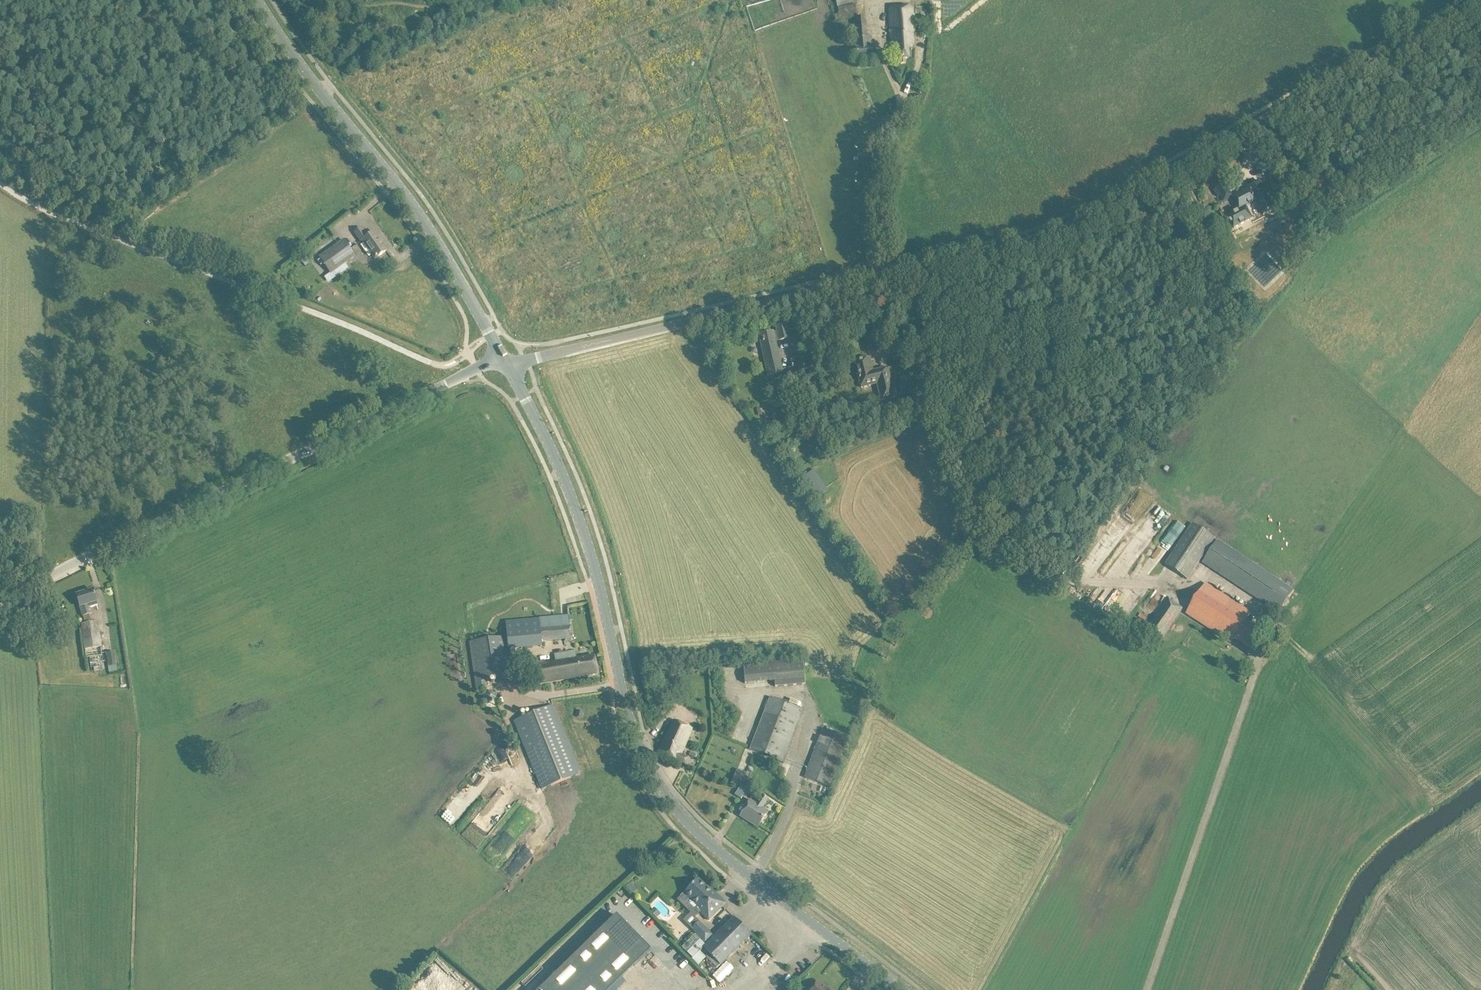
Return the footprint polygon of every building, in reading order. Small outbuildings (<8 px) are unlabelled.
[(912,34),(914,34),(912,6),(890,6),(893,59),(900,58),(901,63),(906,63),(905,58),(909,58),(908,46),(913,45),(912,34)] [(866,17),(856,18),(859,49),(856,49),(857,60),(876,58),(874,46),(872,46),(871,37),(868,38),(866,17)] [(1214,190),(1218,197),(1220,195),(1224,201),(1233,196),(1222,179),(1213,184),(1216,189),(1214,190)] [(1228,216),(1234,228),(1253,218),(1247,206),(1256,201),(1263,215),(1275,209),(1260,181),(1249,187),(1250,189),(1233,198),(1240,210),(1228,216)] [(363,240),(376,258),(386,251),(374,232),(367,237),(361,228),(355,233),(361,242),(363,240)] [(320,258),(330,273),(355,255),(344,240),(320,258)] [(768,376),(773,375),(774,379),(798,374),(797,371),(810,368),(812,377),(825,374),(822,365),(813,367),(811,355),(801,357),(791,359),(793,367),(783,369),(776,341),(778,340),(778,341),(790,338),(787,324),(775,326),(776,331),(774,332),(774,331),(758,334),(768,376)] [(880,383),(885,400),(897,397),(890,368),(873,372),(870,357),(855,361),(858,373),(857,374),(861,388),(880,383)] [(899,383),(902,395),(914,393),(911,380),(899,383)] [(815,493),(825,488),(816,469),(805,474),(815,493)] [(1181,516),(1172,527),(1180,534),(1189,523),(1181,516)] [(1216,538),(1192,523),(1165,565),(1187,579),(1216,538)] [(1218,539),(1203,562),(1279,613),(1294,590),(1218,539)] [(1186,613),(1231,642),(1235,637),(1250,647),(1261,630),(1245,621),(1251,613),(1206,583),(1186,613)] [(93,590),(76,595),(80,607),(83,616),(90,614),(91,614),(89,608),(98,605),(97,601),(93,590)] [(1146,629),(1162,640),(1183,608),(1167,598),(1146,629)] [(470,642),(477,690),(487,689),(486,681),(512,677),(508,649),(542,646),(542,641),(559,640),(565,639),(565,641),(572,641),(569,616),(559,617),(505,622),(507,636),(470,642)] [(86,624),(81,624),(85,649),(102,647),(98,623),(98,622),(86,624)] [(114,650),(106,652),(109,672),(117,671),(117,665),(114,650)] [(556,662),(546,664),(545,661),(531,665),(525,667),(529,685),(535,684),(598,674),(595,655),(577,659),(575,651),(565,652),(554,654),(556,662)] [(773,660),(775,687),(805,684),(803,657),(773,660)] [(680,695),(676,687),(663,694),(667,701),(680,695)] [(749,749),(784,763),(805,710),(770,696),(749,749)] [(514,721),(542,789),(581,773),(553,705),(514,721)] [(658,753),(685,764),(688,757),(681,755),(685,747),(693,729),(682,723),(673,720),(658,753)] [(803,777),(829,787),(848,738),(822,728),(803,777)] [(740,788),(747,773),(738,769),(732,784),(740,788)] [(763,808),(769,799),(762,794),(756,804),(751,800),(740,816),(747,820),(748,818),(759,825),(768,812),(763,808)] [(685,893),(678,900),(686,908),(692,903),(696,908),(701,912),(709,920),(722,906),(719,909),(711,901),(716,896),(714,895),(698,879),(685,893)] [(653,907),(648,911),(655,918),(659,913),(653,907)] [(540,989),(610,989),(650,950),(616,915),(540,989)] [(704,947),(700,951),(716,968),(720,964),(721,964),(751,935),(733,917),(705,946),(704,947)] [(692,929),(704,942),(712,934),(699,921),(692,929)] [(700,940),(687,952),(693,958),(700,951),(704,947),(705,946),(700,940)] [(818,982),(812,989),(829,989),(818,982)]
